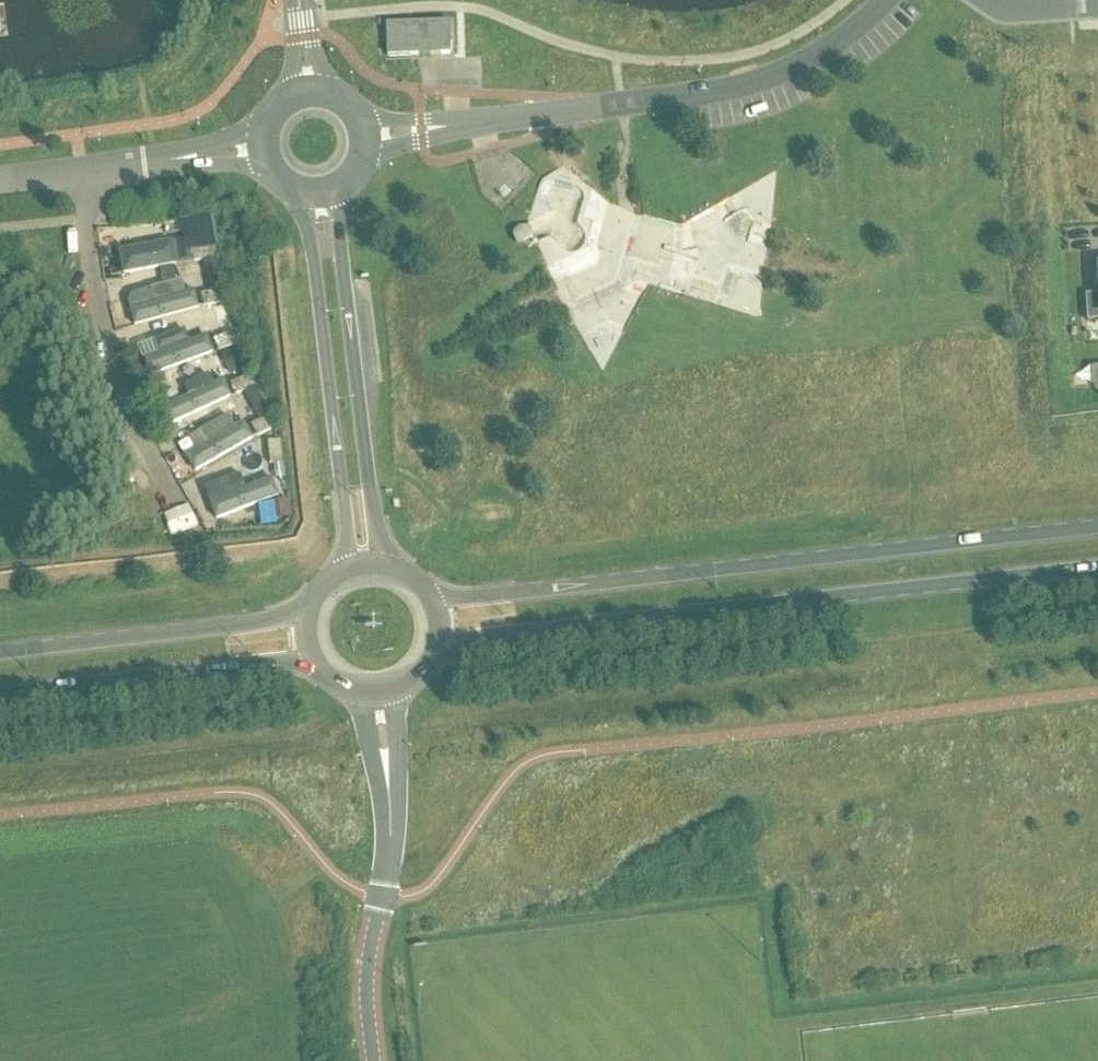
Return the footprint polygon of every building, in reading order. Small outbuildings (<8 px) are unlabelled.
[(450,22),(386,24),(387,57),(451,54),(450,22)] [(169,242),(118,253),(122,274),(173,264),(169,242)] [(193,247),(195,261),(217,257),(215,244),(193,247)] [(204,261),(211,285),(223,282),(217,258),(204,261)] [(163,281),(176,279),(174,267),(174,265),(161,268),(161,271),(163,281)] [(201,295),(204,308),(226,302),(223,289),(201,295)] [(129,309),(134,331),(198,315),(192,293),(129,309)] [(1086,296),(1087,322),(1097,321),(1097,295),(1086,296)] [(216,311),(221,330),(238,326),(232,307),(216,311)] [(214,339),(219,351),(240,343),(236,331),(214,339)] [(142,362),(148,380),(211,358),(204,340),(142,362)] [(238,346),(222,353),(230,373),(246,366),(238,346)] [(231,382),(237,394),(258,384),(252,372),(231,382)] [(163,410),(171,428),(230,402),(222,384),(163,410)] [(259,419),(271,412),(256,385),(244,392),(259,419)] [(258,435),(276,424),(278,423),(271,412),(259,419),(252,424),(258,435)] [(194,432),(201,445),(213,440),(206,426),(194,432)] [(243,427),(185,461),(194,477),(253,443),(243,427)] [(281,439),(278,439),(269,440),(271,463),(283,462),(281,439)] [(269,481),(209,507),(216,523),(276,496),(269,481)] [(290,501),(286,501),(274,502),(276,516),(291,514),(290,501)]
